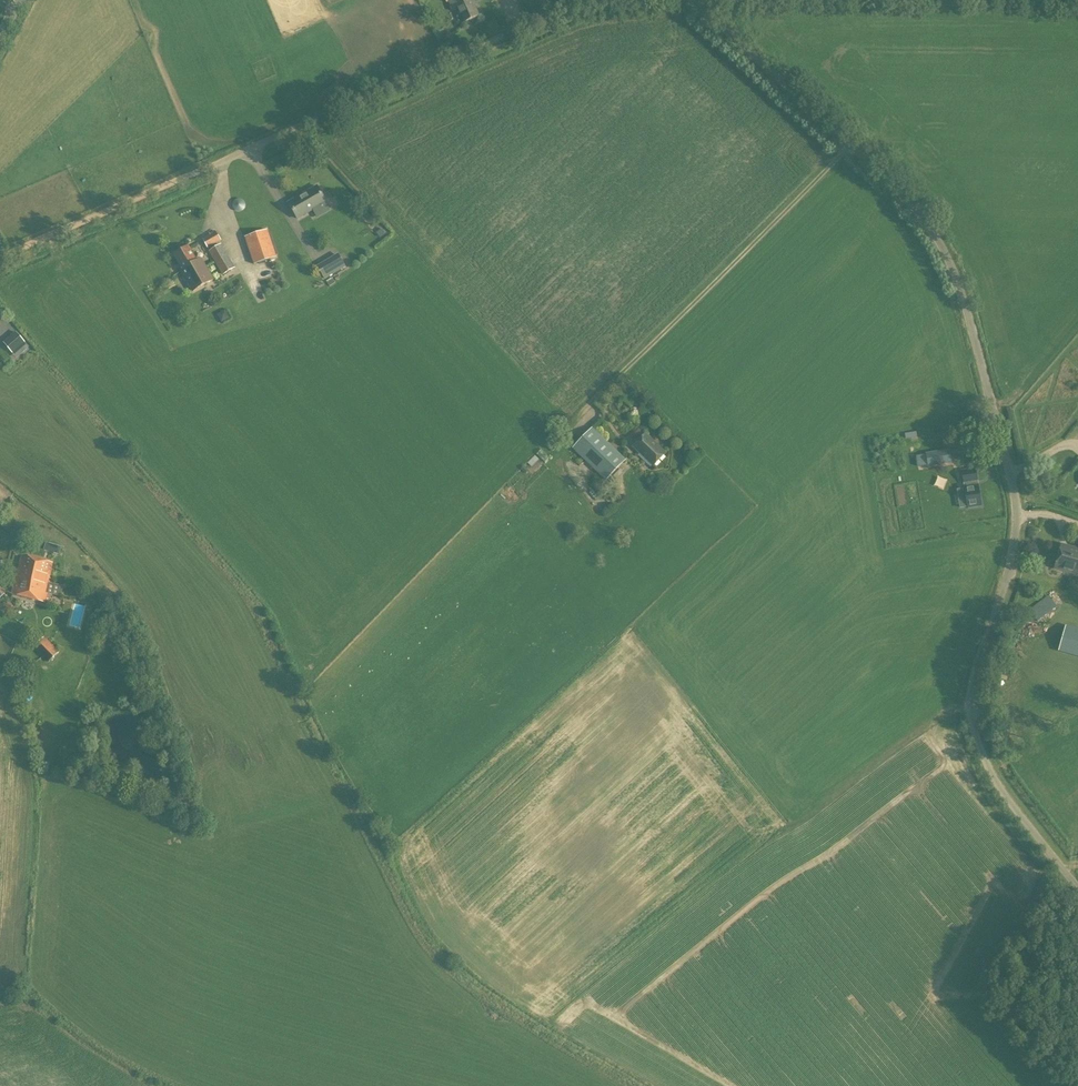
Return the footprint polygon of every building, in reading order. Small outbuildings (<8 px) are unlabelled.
[(454,11),(457,10),(463,23),(479,16),(472,0),(449,0),(454,11)] [(297,218),(326,201),(317,186),(288,203),(297,218)] [(244,237),(253,265),(276,257),(267,230),(244,237)] [(203,240),(208,248),(221,240),(215,231),(210,234),(211,235),(203,240)] [(209,252),(222,275),(235,268),(221,244),(209,252)] [(202,271),(206,269),(201,259),(197,262),(188,247),(174,255),(183,270),(192,265),(196,272),(201,269),(202,271)] [(338,254),(317,266),(324,279),(345,267),(338,254)] [(183,270),(181,271),(193,291),(213,280),(206,269),(202,271),(201,269),(196,272),(192,265),(183,270)] [(222,321),(232,317),(228,309),(218,313),(222,321)] [(4,339),(15,357),(30,348),(19,330),(4,339)] [(626,460),(592,427),(572,448),(606,481),(626,460)] [(928,434),(929,440),(944,438),(943,432),(928,434)] [(653,466),(665,454),(645,434),(633,447),(653,466)] [(928,466),(951,462),(949,450),(917,456),(919,465),(928,464),(928,466)] [(978,485),(965,487),(968,509),(981,507),(978,485)] [(1054,568),(1077,575),(1077,550),(1061,545),(1054,568)] [(63,586),(50,583),(51,579),(49,579),(52,563),(22,555),(12,594),(45,602),(47,593),(61,596),(63,586)] [(1048,596),(1029,611),(1037,622),(1046,615),(1050,620),(1057,615),(1053,610),(1057,607),(1048,596)] [(1058,651),(1077,657),(1077,630),(1065,626),(1058,651)] [(33,648),(48,663),(60,652),(45,637),(33,648)]
